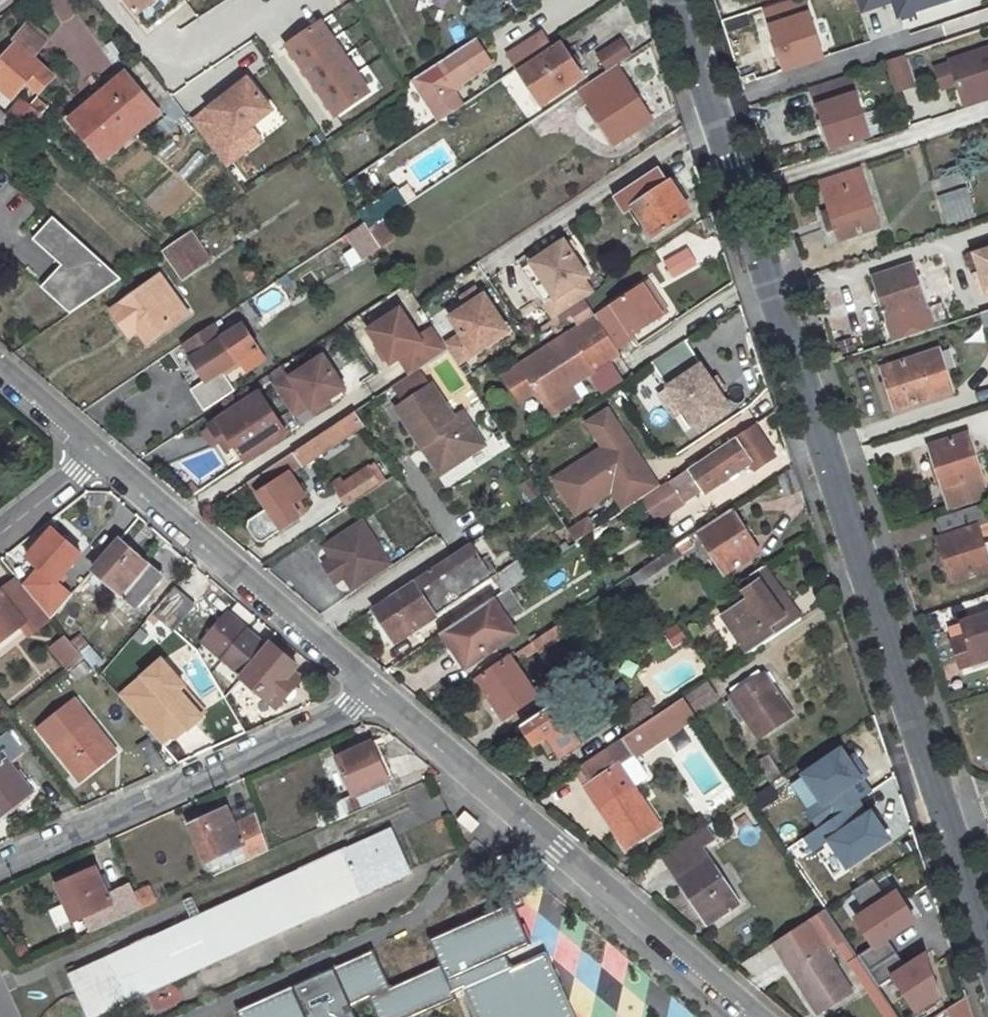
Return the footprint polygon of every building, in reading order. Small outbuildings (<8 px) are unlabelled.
[(138,14),(155,0),(126,0),(138,14)] [(138,14),(150,29),(186,0),(155,0),(138,14)] [(339,14),(359,2),(357,0),(330,0),(339,14)] [(766,12),(784,69),(823,57),(804,0),(802,0),(766,12)] [(960,3),(959,0),(855,0),(859,14),(893,5),(897,19),(960,3)] [(316,17),(276,45),(328,119),(368,91),(316,17)] [(924,17),(888,28),(898,58),(933,46),(924,17)] [(24,26),(13,38),(19,42),(16,45),(33,59),(47,43),(24,26)] [(498,26),(436,67),(459,102),(482,87),(475,76),(514,50),(498,26)] [(522,48),(531,62),(558,43),(549,29),(522,48)] [(531,62),(519,70),(542,105),(584,78),(560,42),(558,43),(531,62)] [(624,42),(598,58),(608,72),(618,65),(633,55),(624,42)] [(13,98),(27,82),(38,93),(53,77),(33,59),(16,45),(4,59),(0,56),(0,87),(13,98)] [(951,62),(951,65),(958,84),(964,102),(987,94),(987,50),(951,62)] [(142,63),(127,76),(158,112),(173,99),(142,63)] [(608,72),(581,90),(616,145),(654,120),(618,65),(608,72)] [(951,65),(937,69),(944,88),(958,84),(951,65)] [(269,109),(240,73),(183,119),(225,172),(262,143),(248,126),(269,109)] [(127,75),(73,119),(106,158),(159,113),(158,112),(127,76),(127,75)] [(851,78),(818,88),(823,105),(818,107),(832,149),(870,137),(851,78)] [(482,87),(459,102),(462,106),(485,92),(482,87)] [(964,102),(966,107),(987,101),(987,94),(964,102)] [(24,108),(14,120),(15,121),(28,133),(32,129),(36,132),(43,124),(40,120),(44,116),(30,104),(26,109),(24,108)] [(5,133),(15,121),(14,120),(0,109),(0,129),(5,133)] [(195,136),(165,161),(177,176),(208,150),(195,136)] [(661,166),(624,191),(655,237),(692,213),(661,166)] [(860,169),(825,180),(830,197),(827,198),(832,211),(823,214),(828,229),(837,227),(841,240),(879,229),(860,169)] [(398,188),(359,214),(365,223),(370,230),(384,221),(409,205),(398,188)] [(970,196),(942,205),(949,226),(976,216),(970,196)] [(215,216),(191,233),(199,244),(223,227),(215,216)] [(42,288),(71,314),(123,279),(53,217),(33,240),(62,265),(42,288)] [(384,221),(370,230),(382,247),(395,238),(384,221)] [(365,223),(348,235),(358,250),(364,259),(382,247),(370,230),(365,223)] [(191,233),(166,250),(185,277),(209,260),(199,244),(191,233)] [(555,321),(585,300),(593,295),(584,281),(588,279),(565,242),(532,264),(555,299),(545,306),(555,321)] [(358,250),(345,258),(351,267),(364,259),(358,250)] [(688,252),(665,265),(672,278),(696,265),(688,252)] [(555,299),(532,264),(522,271),(545,306),(555,299)] [(911,264),(874,277),(888,319),(926,307),(911,264)] [(969,276),(981,314),(987,311),(987,270),(969,276)] [(159,277),(114,311),(127,329),(134,323),(140,330),(150,345),(189,316),(159,277)] [(643,287),(596,317),(613,345),(618,352),(637,339),(634,335),(663,316),(643,287)] [(481,298),(475,290),(463,298),(468,307),(481,298)] [(458,366),(509,332),(485,296),(481,298),(468,307),(451,319),(462,336),(445,347),(449,352),(458,366)] [(401,359),(412,376),(449,352),(445,347),(438,334),(427,341),(406,309),(374,329),(396,362),(401,359)] [(114,311),(111,313),(130,338),(140,330),(134,323),(127,329),(114,311)] [(613,345),(596,317),(521,367),(545,404),(592,373),(587,363),(613,345)] [(213,325),(182,345),(206,380),(194,389),(207,409),(235,390),(222,372),(258,347),(243,326),(223,340),(213,325)] [(685,343),(654,364),(700,432),(731,412),(685,343)] [(938,350),(883,368),(888,383),(882,386),(886,397),(891,395),(897,411),(952,393),(938,350)] [(291,374),(274,385),(294,417),(311,406),(313,409),(328,400),(345,388),(324,357),(294,378),(291,374)] [(433,385),(397,408),(423,449),(427,446),(431,452),(471,425),(463,413),(455,419),(433,385)] [(259,394),(218,422),(229,438),(244,461),(286,433),(259,394)] [(313,409),(317,414),(332,404),(328,400),(313,409)] [(353,414),(295,451),(304,465),(362,426),(353,414)] [(218,422),(209,428),(220,443),(229,438),(218,422)] [(471,425),(431,452),(445,473),(486,446),(471,425)] [(774,457),(754,427),(678,477),(664,486),(642,500),(658,523),(684,506),(684,504),(702,492),(704,495),(751,464),(755,470),(774,457)] [(930,447),(943,490),(945,489),(952,508),(987,496),(987,495),(968,435),(930,447)] [(295,451),(287,457),(296,470),(304,465),(295,451)] [(287,457),(278,463),(287,476),(290,474),(296,470),(287,457)] [(365,460),(331,483),(336,490),(370,467),(365,460)] [(301,517),(293,506),(306,498),(290,474),(287,476),(278,463),(250,482),(268,509),(249,520),(248,528),(257,541),(263,542),(301,517)] [(370,467),(336,490),(348,507),(382,485),(370,467)] [(673,469),(659,478),(664,486),(678,477),(673,469)] [(939,539),(953,581),(987,570),(987,561),(983,545),(977,527),(987,523),(987,511),(986,505),(937,520),(942,537),(939,539)] [(733,510),(698,532),(727,575),(760,553),(733,510)] [(575,541),(594,529),(588,518),(568,530),(575,541)] [(362,523),(325,547),(333,559),(345,577),(352,589),(390,565),(362,523)] [(687,539),(673,549),(680,559),(694,550),(687,539)] [(119,541),(94,570),(137,607),(161,578),(119,541)] [(568,543),(562,547),(566,552),(571,548),(568,543)] [(472,544),(374,608),(396,642),(493,577),(503,593),(528,577),(518,561),(500,574),(495,566),(489,570),(472,544)] [(673,549),(633,576),(640,586),(680,559),(673,549)] [(345,577),(333,559),(324,565),(335,583),(345,577)] [(768,566),(741,584),(747,593),(765,581),(787,615),(796,608),(768,566)] [(24,624),(31,634),(51,618),(18,581),(1,594),(0,593),(0,642),(24,624)] [(752,600),(727,617),(752,653),(803,619),(796,608),(787,615),(765,581),(747,593),(752,600)] [(175,589),(154,613),(174,631),(195,606),(175,589)] [(493,600),(444,633),(467,667),(515,634),(493,600)] [(963,623),(968,638),(953,643),(960,662),(987,652),(987,615),(963,623)] [(301,680),(292,672),(297,667),(272,645),(268,650),(228,616),(205,643),(245,677),(242,680),(276,709),(301,680)] [(561,625),(557,627),(565,638),(568,636),(561,625)] [(557,627),(534,643),(541,654),(565,638),(557,627)] [(65,635),(49,647),(69,670),(85,657),(65,635)] [(937,649),(950,689),(963,685),(950,645),(937,649)] [(961,667),(987,659),(987,652),(960,662),(961,667)] [(510,659),(477,681),(504,719),(541,694),(537,689),(533,691),(510,659)] [(84,661),(71,672),(77,681),(92,670),(84,661)] [(575,664),(551,680),(564,701),(589,685),(575,664)] [(766,673),(733,695),(734,698),(749,720),(761,739),(794,716),(766,673)] [(709,685),(689,699),(698,712),(718,699),(709,685)] [(651,696),(647,699),(653,708),(658,706),(651,696)] [(734,698),(727,702),(742,725),(749,720),(734,698)] [(647,699),(625,714),(633,727),(656,712),(653,708),(647,699)] [(677,703),(689,721),(697,716),(685,699),(677,703)] [(650,722),(662,739),(689,721),(677,703),(650,722)] [(554,706),(522,728),(535,748),(542,743),(548,738),(555,749),(561,757),(581,745),(554,706)] [(91,721),(54,750),(79,781),(116,752),(91,721)] [(621,830),(616,832),(628,850),(661,828),(635,788),(649,780),(635,758),(662,739),(650,722),(581,769),(591,785),(587,788),(602,810),(606,807),(621,830)] [(17,731),(10,736),(23,753),(31,747),(17,731)] [(9,764),(23,753),(10,736),(8,734),(0,741),(0,816),(32,791),(9,764)] [(548,738),(542,743),(548,753),(555,749),(548,738)] [(324,828),(400,794),(376,740),(336,758),(353,797),(317,813),(324,828)] [(770,756),(757,764),(771,785),(784,777),(770,756)] [(846,764),(820,781),(832,800),(829,802),(857,844),(888,824),(861,780),(858,782),(846,764)] [(793,774),(773,788),(780,798),(801,784),(793,774)] [(606,807),(602,810),(616,832),(621,830),(606,807)] [(228,809),(190,827),(207,861),(242,844),(250,861),(269,853),(257,817),(235,827),(228,809)] [(391,830),(383,833),(394,854),(401,851),(391,830)] [(702,831),(663,858),(669,869),(710,843),(702,831)] [(71,975),(90,1016),(91,1016),(411,871),(401,851),(394,854),(383,833),(71,975)] [(793,861),(811,852),(804,839),(787,847),(793,861)] [(740,903),(712,861),(719,857),(710,843),(669,869),(707,925),(740,903)] [(96,869),(59,886),(75,921),(111,904),(119,921),(142,911),(134,894),(130,886),(108,896),(96,869)] [(876,882),(851,898),(863,914),(866,912),(881,935),(877,938),(889,955),(922,933),(895,893),(887,898),(876,882)] [(148,888),(134,894),(142,911),(155,905),(148,888)] [(463,989),(512,968),(506,956),(531,945),(512,902),(428,940),(440,966),(390,989),(372,951),(235,1012),(237,1016),(357,1016),(352,1006),(366,1000),(374,1016),(402,1016),(463,989)] [(844,902),(829,912),(838,925),(853,915),(844,902)] [(775,944),(784,960),(793,972),(798,969),(813,992),(808,995),(819,1013),(852,991),(826,951),(837,944),(828,931),(838,925),(829,912),(828,910),(775,944)] [(863,914),(855,919),(870,942),(877,938),(881,935),(866,912),(863,914)] [(828,931),(837,944),(846,937),(838,925),(828,931)] [(546,952),(512,968),(463,989),(464,992),(476,1016),(576,1016),(546,952)] [(946,998),(920,955),(887,974),(912,1016),(913,1016),(946,998)] [(798,969),(793,972),(808,995),(813,992),(798,969)] [(947,1013),(949,1016),(972,1016),(965,1003),(947,1013)]
